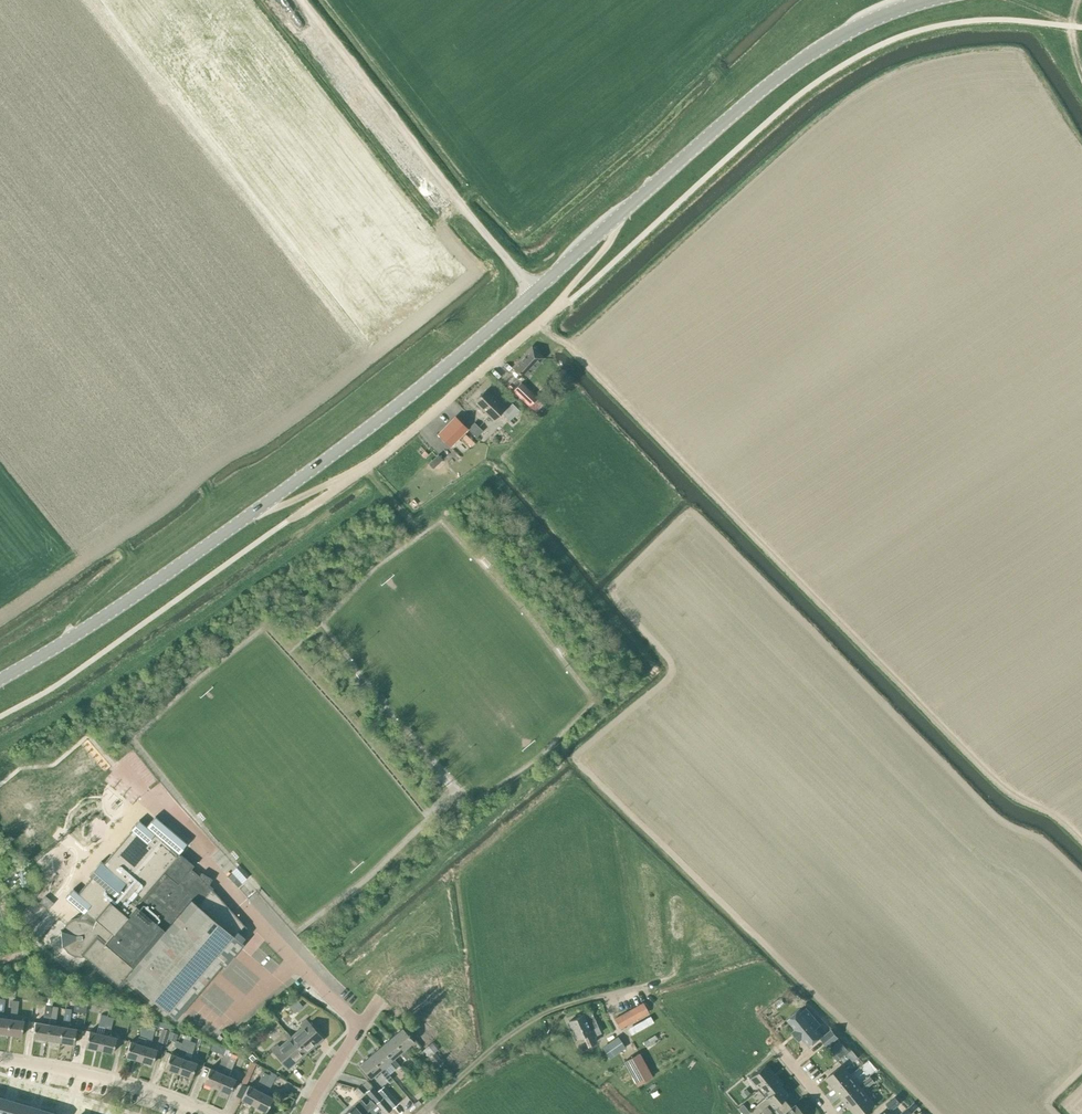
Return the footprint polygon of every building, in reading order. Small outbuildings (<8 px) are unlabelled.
[(531,346),(512,367),(524,378),(543,357),(531,346)] [(529,407),(529,406),(535,412),(543,405),(536,399),(537,398),(521,382),(513,391),(529,407)] [(485,390),(475,401),(481,407),(481,408),(493,420),(501,412),(509,421),(519,411),(512,404),(505,411),(504,409),(505,408),(492,396),(492,397),(485,390)] [(437,434),(450,447),(468,429),(455,416),(437,434)] [(472,433),(478,427),(474,422),(468,429),(472,433)] [(62,931),(60,930),(62,947),(63,946),(67,952),(74,955),(82,956),(84,956),(87,958),(119,985),(126,977),(146,994),(176,1019),(181,1012),(195,996),(206,983),(209,979),(216,971),(220,967),(222,964),(224,966),(233,956),(243,944),(239,941),(241,939),(238,935),(246,928),(211,889),(212,888),(212,889),(213,888),(209,885),(212,879),(211,879),(202,873),(199,876),(191,869),(193,866),(194,866),(179,853),(187,844),(155,816),(146,827),(139,820),(131,830),(132,830),(104,863),(101,861),(93,871),(95,873),(78,893),(73,889),(65,898),(83,913),(79,918),(71,920),(66,924),(65,925),(62,931)] [(236,877),(232,881),(237,886),(241,882),(236,877)] [(549,932),(552,952),(565,950),(562,930),(549,932)] [(513,934),(516,953),(527,952),(528,952),(525,936),(526,936),(525,932),(513,934)] [(549,932),(537,934),(540,953),(552,952),(549,932)] [(504,955),(516,953),(513,934),(501,936),(504,955)] [(528,955),(540,953),(537,934),(526,936),(525,936),(528,952),(527,952),(528,955)] [(489,937),(492,957),(504,955),(501,936),(489,937)] [(492,957),(489,937),(477,939),(480,959),(492,957)] [(78,970),(83,974),(88,968),(83,964),(78,970)] [(7,1034),(9,1019),(2,1018),(5,999),(0,998),(0,1033),(7,1034)] [(12,1000),(9,1019),(7,1034),(22,1036),(24,1021),(16,1020),(19,1001),(12,1000)] [(296,1012),(302,1006),(297,1000),(291,1006),(296,1012)] [(614,1020),(619,1030),(648,1013),(643,1004),(614,1020)] [(32,1037),(45,1039),(50,1006),(45,1006),(42,1024),(35,1022),(32,1037)] [(45,1039),(59,1042),(62,1027),(55,1026),(58,1008),(50,1006),(45,1039)] [(59,1042),(74,1044),(76,1029),(69,1028),(72,1009),(65,1008),(62,1027),(59,1042)] [(809,1046),(821,1035),(816,1029),(819,1026),(805,1008),(801,1011),(800,1010),(787,1020),(795,1030),(792,1033),(799,1040),(802,1038),(809,1046)] [(115,1012),(109,1011),(108,1017),(105,1029),(110,1030),(115,1012)] [(583,1016),(583,1015),(568,1021),(578,1044),(585,1041),(587,1045),(596,1041),(593,1036),(600,1033),(591,1013),(583,1016)] [(632,1032),(655,1019),(651,1013),(629,1026),(632,1032)] [(96,1033),(89,1031),(86,1046),(99,1049),(103,1035),(105,1029),(108,1017),(101,1015),(96,1033)] [(305,1053),(322,1039),(305,1020),(300,1025),(302,1027),(291,1036),(305,1053)] [(139,1037),(145,1038),(148,1028),(142,1026),(139,1037)] [(148,1028),(145,1038),(152,1040),(155,1029),(148,1028)] [(402,1028),(391,1037),(402,1050),(404,1049),(410,1043),(416,1050),(420,1047),(414,1040),(413,1041),(402,1028)] [(820,1038),(827,1046),(838,1037),(832,1028),(820,1038)] [(158,1042),(166,1044),(169,1031),(162,1029),(158,1042)] [(175,1041),(177,1034),(170,1032),(168,1038),(175,1041)] [(279,1047),(277,1045),(271,1050),(288,1069),(305,1053),(291,1036),(287,1032),(283,1035),(287,1040),(279,1047)] [(103,1035),(99,1049),(113,1052),(116,1038),(103,1035)] [(130,1041),(125,1056),(139,1060),(143,1045),(145,1038),(139,1037),(137,1043),(130,1041)] [(404,1049),(402,1050),(391,1037),(380,1046),(391,1060),(393,1058),(400,1052),(406,1059),(410,1056),(404,1049)] [(602,1048),(609,1058),(624,1047),(618,1037),(602,1048)] [(164,1068),(178,1073),(183,1058),(186,1052),(190,1041),(183,1039),(177,1056),(170,1053),(164,1068)] [(195,1043),(190,1041),(186,1052),(192,1054),(195,1043)] [(832,1047),(841,1057),(848,1051),(839,1041),(832,1047)] [(143,1045),(139,1060),(152,1064),(157,1049),(143,1045)] [(216,1051),(224,1055),(224,1054),(225,1052),(226,1049),(219,1046),(216,1051)] [(393,1058),(391,1060),(380,1046),(370,1055),(381,1069),(382,1067),(389,1061),(395,1068),(399,1065),(393,1058)] [(183,1058),(178,1073),(191,1077),(196,1063),(189,1060),(192,1054),(186,1052),(183,1058)] [(847,1064),(854,1059),(849,1053),(843,1059),(847,1064)] [(203,1082),(216,1088),(222,1073),(229,1057),(224,1054),(224,1055),(217,1071),(209,1068),(203,1082)] [(429,1058),(437,1068),(442,1064),(434,1054),(429,1058)] [(638,1054),(624,1062),(637,1086),(651,1078),(638,1054)] [(381,1069),(370,1055),(359,1065),(370,1078),(379,1071),(389,1082),(393,1079),(382,1067),(381,1069)] [(229,1057),(222,1073),(216,1088),(229,1093),(235,1079),(229,1076),(236,1059),(229,1057)] [(244,1076),(251,1063),(244,1060),(238,1072),(244,1076)] [(246,1085),(256,1064),(251,1062),(251,1063),(244,1076),(241,1082),(246,1085)] [(749,1078),(757,1088),(774,1075),(766,1064),(749,1078)] [(825,1078),(834,1088),(850,1075),(842,1065),(825,1078)] [(266,1112),(273,1098),(267,1094),(277,1075),(271,1072),(269,1075),(264,1086),(261,1091),(254,1105),(266,1112)] [(258,1083),(264,1086),(269,1075),(264,1072),(258,1083)] [(766,1099),(783,1085),(774,1075),(757,1088),(766,1099)] [(858,1084),(850,1075),(834,1088),(841,1098),(858,1084)] [(435,1084),(440,1080),(436,1076),(431,1081),(435,1084)] [(867,1087),(874,1082),(870,1076),(863,1081),(867,1087)] [(841,1098),(849,1108),(866,1094),(858,1084),(841,1098)] [(241,1099),(254,1105),(261,1091),(248,1085),(241,1099)] [(779,1113),(783,1113),(786,1111),(791,1107),(783,1098),(789,1093),(783,1085),(766,1099),(779,1113)] [(366,1093),(375,1104),(382,1099),(372,1087),(366,1093)] [(745,1089),(740,1093),(744,1097),(749,1093),(745,1089)] [(384,1099),(392,1109),(398,1104),(389,1094),(384,1099)] [(849,1108),(854,1113),(862,1113),(874,1104),(866,1094),(849,1108)] [(895,1097),(886,1104),(891,1111),(900,1103),(895,1097)] [(10,1100),(0,1098),(0,1113),(6,1113),(10,1100)] [(375,1105),(371,1100),(366,1104),(361,1098),(343,1113),(364,1113),(375,1105)] [(10,1100),(6,1113),(20,1113),(22,1104),(10,1100)] [(384,1113),(386,1113),(391,1110),(383,1100),(376,1105),(384,1113)] [(914,1112),(919,1108),(914,1102),(910,1106),(914,1112)] [(20,1113),(33,1113),(35,1108),(22,1104),(20,1113)] [(795,1104),(791,1107),(786,1111),(788,1113),(803,1113),(795,1104)] [(375,1105),(364,1113),(375,1113),(379,1110),(375,1105)]
